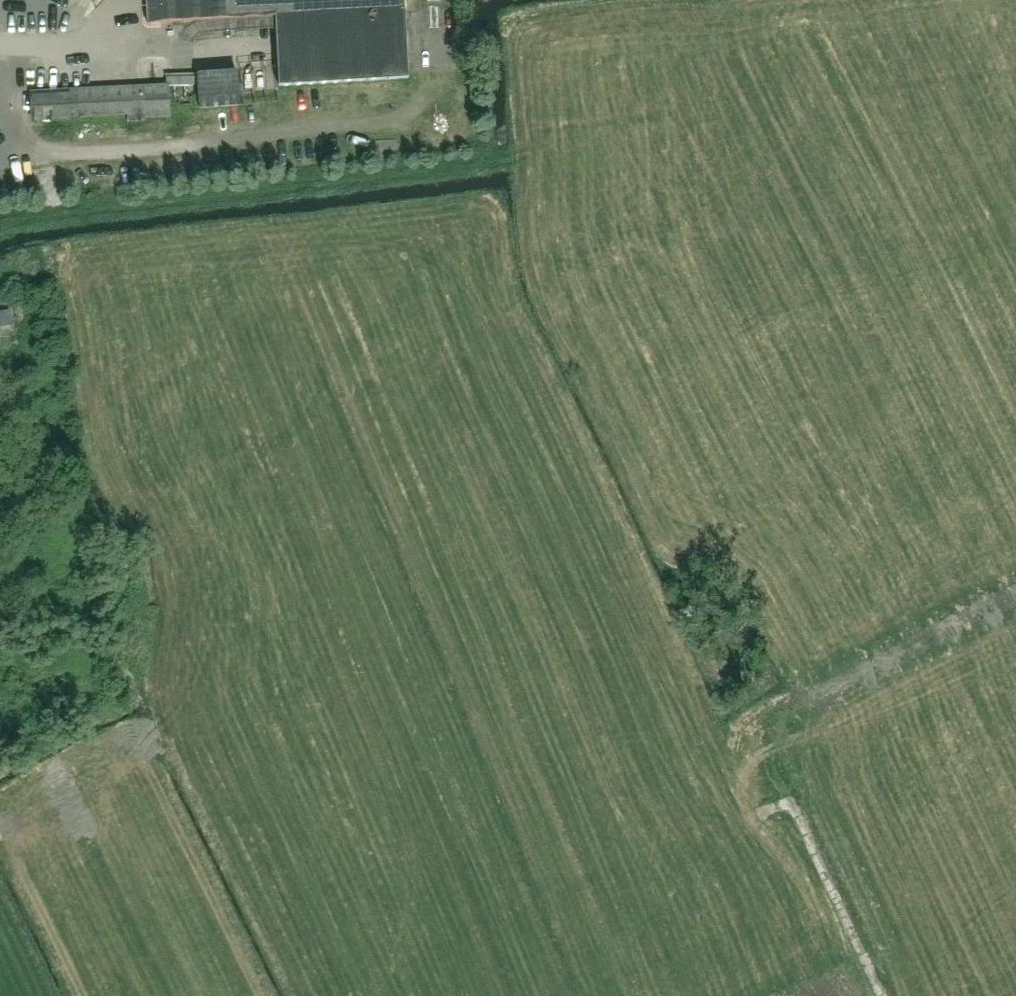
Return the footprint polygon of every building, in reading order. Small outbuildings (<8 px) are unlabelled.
[(273,15),(403,8),(403,0),(145,0),(146,23),(273,15)] [(278,86),(407,78),(403,8),(273,15),(278,86)] [(236,69),(196,71),(196,72),(196,85),(197,109),(239,106),(236,69)] [(69,93),(29,94),(30,106),(30,121),(75,119),(74,118),(79,117),(126,115),(126,122),(145,122),(145,119),(169,118),(168,93),(168,83),(165,83),(100,87),(69,88),(69,93)]
